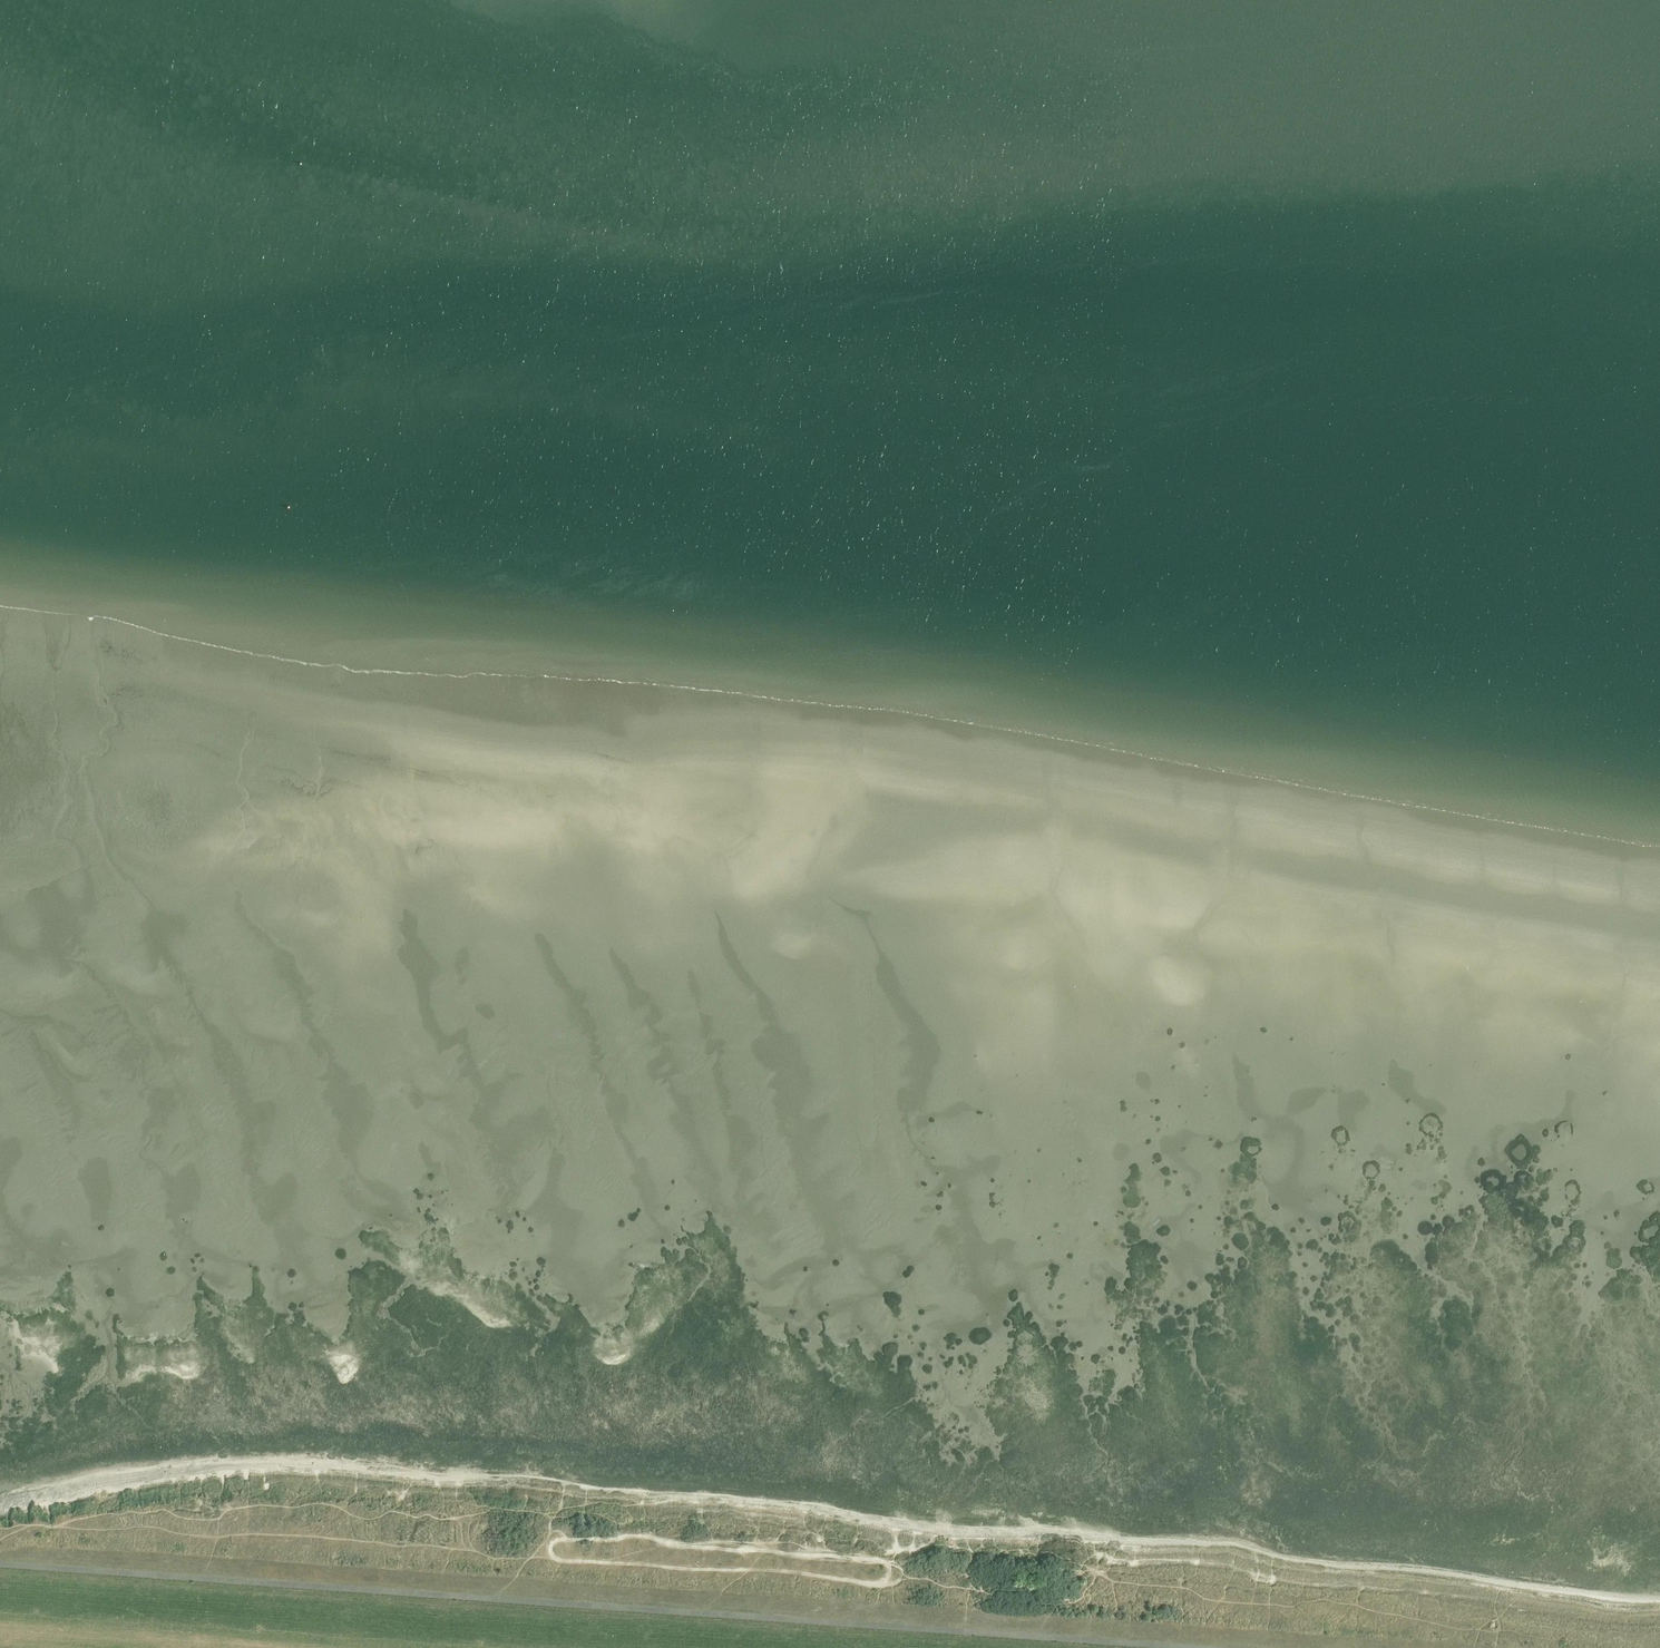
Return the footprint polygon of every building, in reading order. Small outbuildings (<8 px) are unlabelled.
[(243,1492),(251,1497),(255,1490),(246,1486),(243,1492)]
